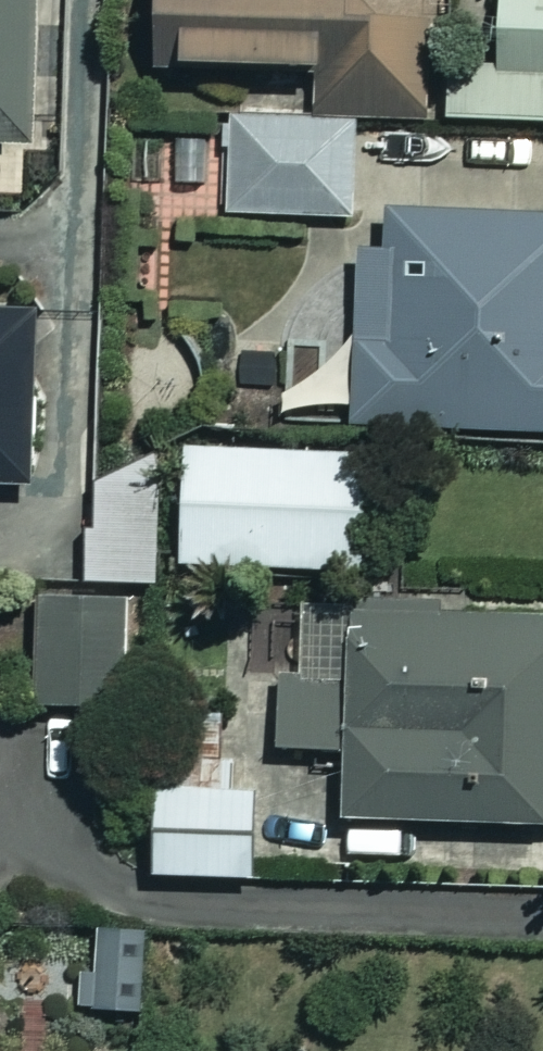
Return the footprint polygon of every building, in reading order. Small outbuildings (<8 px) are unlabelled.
[(17,144),(18,0),(0,0),(0,143),(17,144)] [(141,66),(309,68),(309,116),(416,117),(417,0),(142,0),(141,66)] [(488,67),(443,65),(440,117),(542,123),(542,0),(491,0),(488,67)] [(349,124),(223,120),(221,213),(346,217),(349,124)] [(378,253),(353,252),(347,425),(542,432),(542,217),(380,212),(378,253)] [(0,314),(0,497),(21,497),(19,313),(0,314)] [(355,453),(175,450),(173,564),(353,567),(355,453)] [(151,582),(150,470),(87,471),(87,582),(151,582)] [(117,601),(31,600),(31,708),(116,709),(117,601)] [(350,616),(351,626),(285,626),(286,687),(271,687),(271,755),(334,754),(335,829),(542,827),(542,614),(350,616)] [(250,878),(251,787),(145,787),(145,877),(250,878)] [(136,1013),(144,939),(84,933),(77,1007),(136,1013)]
